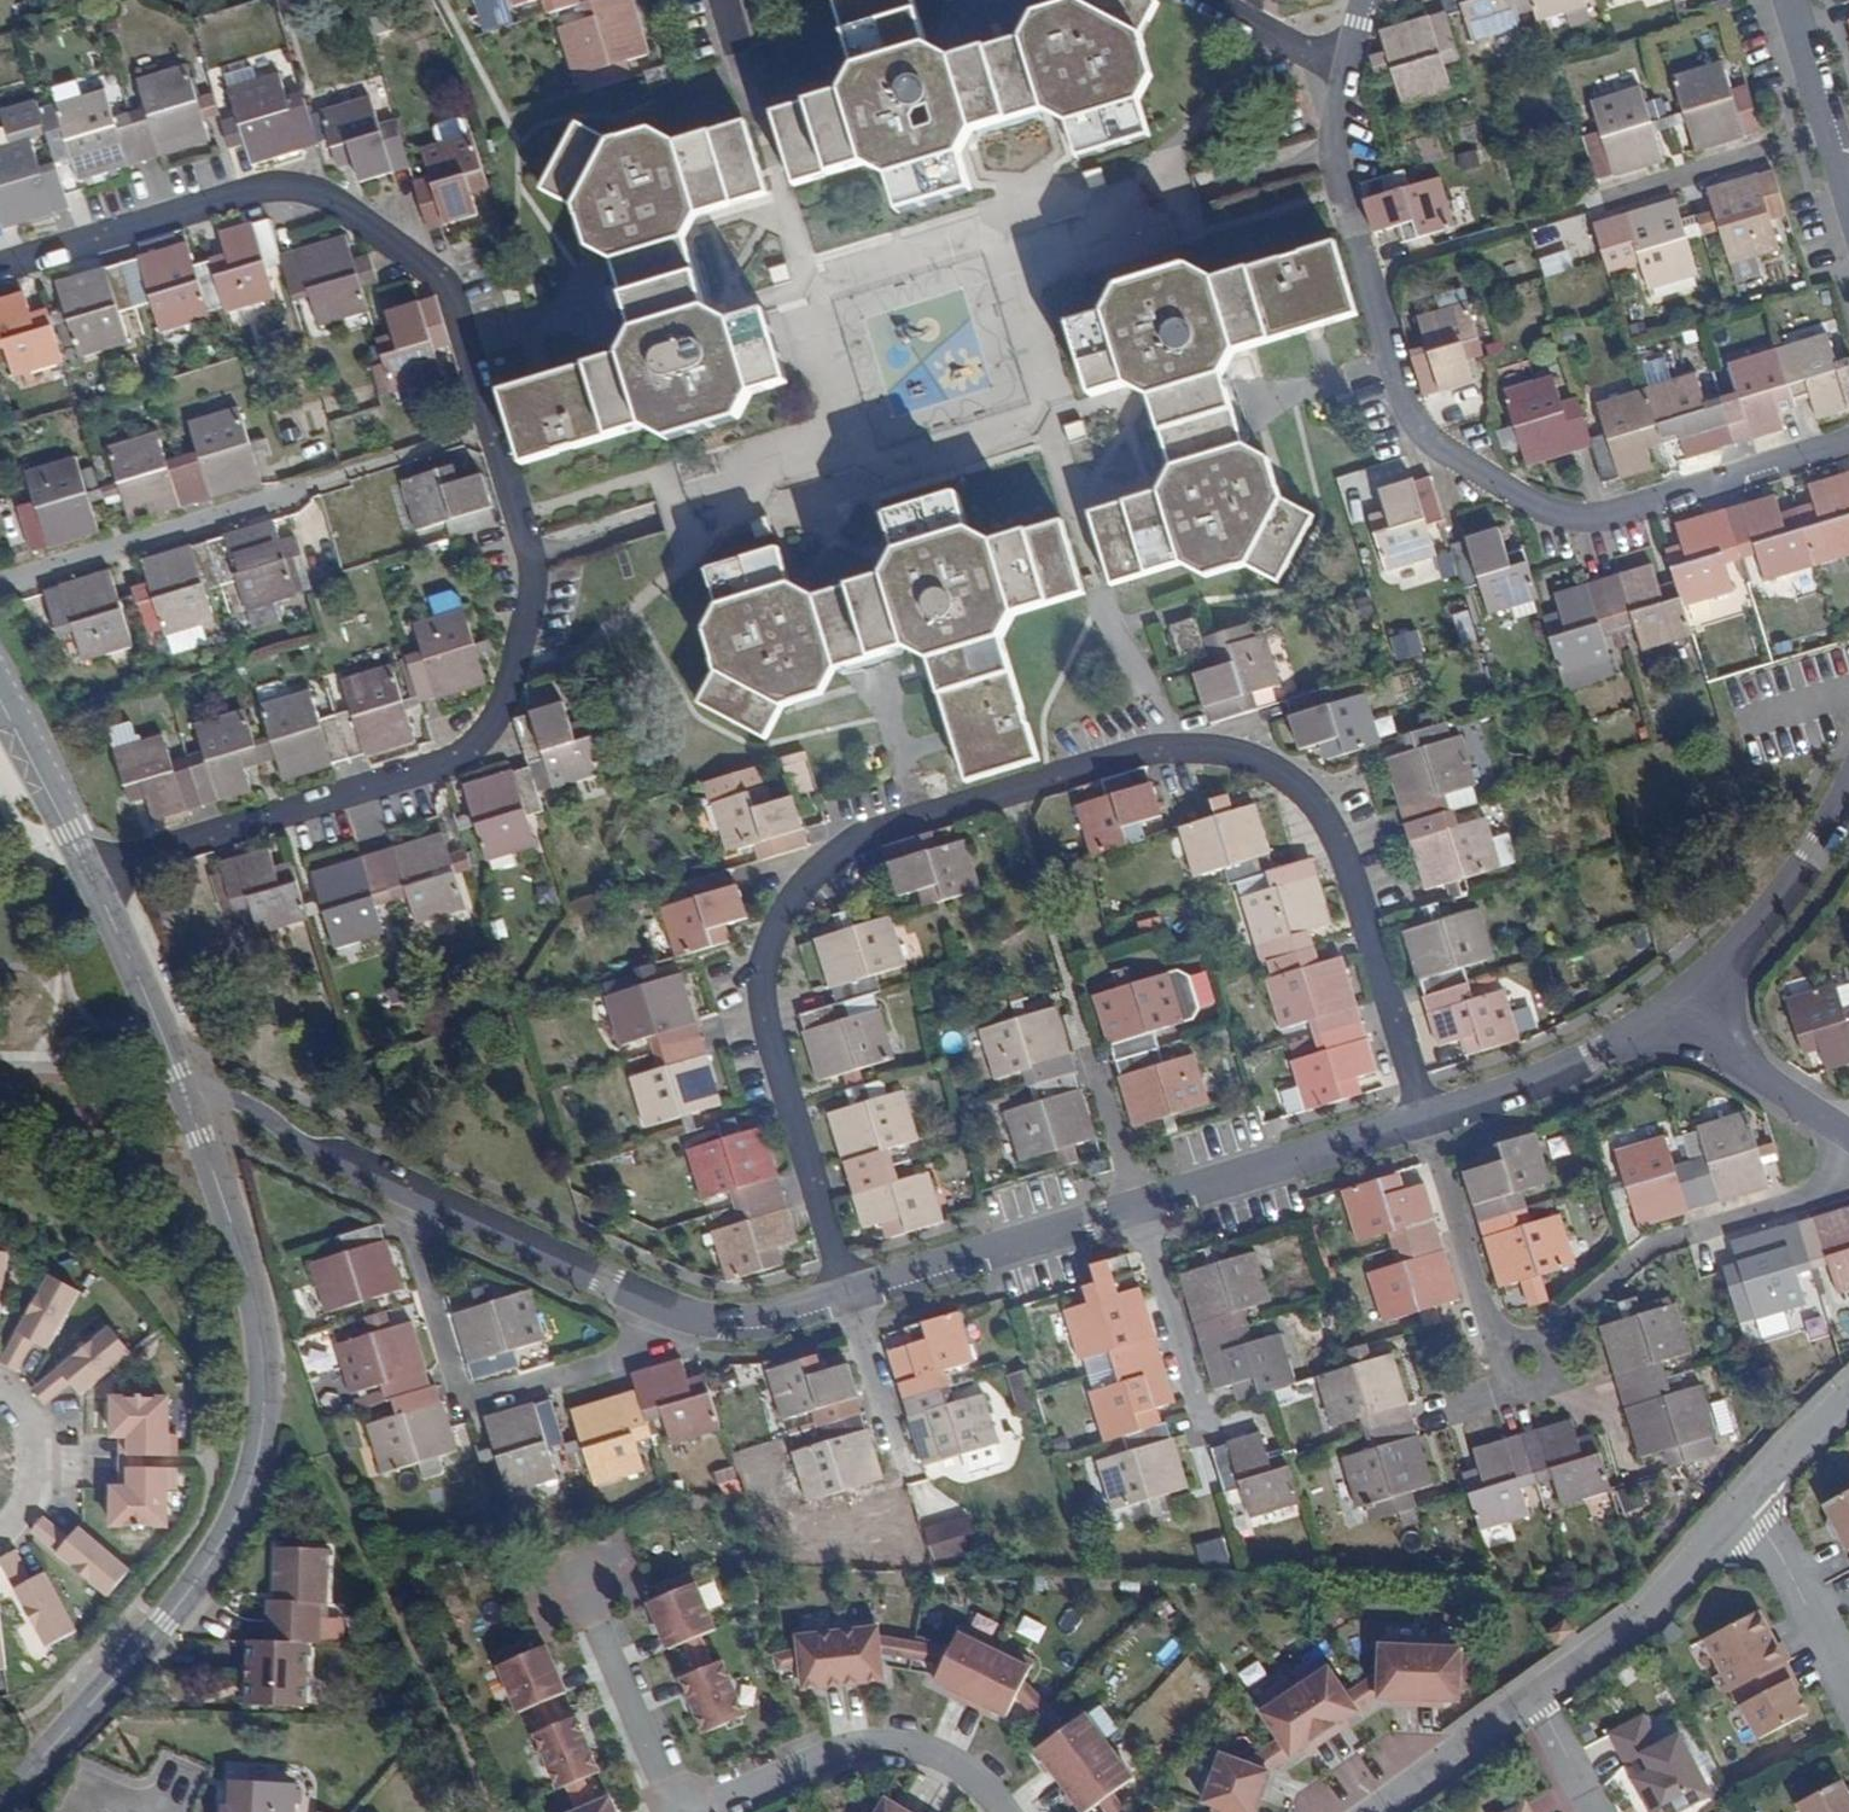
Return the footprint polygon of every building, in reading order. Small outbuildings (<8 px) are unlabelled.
[(507,0),(474,0),(483,32),(513,24),(507,0)] [(593,1),(593,0),(546,0),(551,14),(585,3),(593,1)] [(649,56),(635,6),(633,7),(631,0),(597,0),(593,1),(585,3),(590,20),(559,28),(575,77),(578,76),(584,93),(631,78),(627,62),(649,56)] [(1139,102),(1153,75),(1141,37),(1158,4),(1150,0),(1075,0),(1074,2),(1035,14),(1040,33),(934,66),(914,0),(836,0),(857,68),(844,93),(774,114),(795,185),(866,164),(890,177),(900,213),(972,191),(956,137),(1062,104),(1079,158),(1150,136),(1139,102)] [(1535,9),(1533,0),(1444,0),(1448,13),(1448,15),(1464,11),(1473,41),(1523,26),(1519,14),(1535,9)] [(1588,6),(1586,0),(1533,0),(1535,9),(1539,21),(1567,13),(1588,6)] [(1571,26),(1592,19),(1588,6),(1567,13),(1571,26)] [(1404,108),(1454,92),(1446,62),(1461,58),(1448,15),(1448,13),(1431,18),(1431,16),(1381,31),(1388,57),(1372,62),(1377,79),(1394,74),(1404,108)] [(1747,138),(1746,135),(1763,130),(1750,87),(1733,92),(1723,62),(1675,77),(1685,111),(1688,123),(1697,153),(1747,138)] [(648,88),(669,82),(664,66),(643,73),(644,74),(648,88)] [(160,157),(210,141),(203,118),(201,112),(198,101),(187,67),(137,81),(146,111),(130,116),(143,159),(159,155),(160,157)] [(302,148),(317,144),(304,100),(288,104),(280,75),(257,82),(252,67),(226,74),(234,101),(241,124),(224,129),(229,147),(246,142),(252,165),(302,151),(302,148)] [(1615,178),(1665,162),(1657,139),(1656,132),(1652,121),(1642,88),(1592,103),(1601,132),(1585,137),(1598,180),(1614,175),(1615,178)] [(127,164),(143,159),(130,116),(114,121),(105,92),(55,106),(66,141),(50,146),(56,164),(72,160),(78,181),(128,167),(127,164)] [(201,112),(218,107),(214,96),(198,101),(201,112)] [(393,170),(409,165),(396,121),(380,126),(371,97),(322,112),(336,159),(352,155),(359,181),(393,172),(393,170)] [(5,135),(9,146),(30,139),(44,135),(35,100),(0,108),(0,111),(5,135)] [(224,129),(241,124),(234,101),(227,103),(231,119),(222,121),(224,129)] [(1672,128),(1688,123),(1685,111),(1668,116),(1672,128)] [(1656,132),(1672,128),(1668,116),(1652,121),(1656,132)] [(752,394),(787,383),(766,313),(713,328),(681,221),(768,194),(746,122),(676,144),(651,131),(611,143),(578,126),(545,192),(576,208),(589,249),(609,244),(641,350),(502,392),(522,464),(644,427),(668,439),(739,419),(752,394)] [(66,200),(56,164),(40,169),(30,139),(9,146),(5,135),(0,137),(0,219),(3,229),(54,214),(53,212),(68,207),(66,200)] [(471,189),(488,184),(473,135),(423,149),(432,180),(415,185),(428,227),(445,223),(446,225),(479,215),(471,189)] [(1407,242),(1455,227),(1441,177),(1409,188),(1405,171),(1362,184),(1367,200),(1365,201),(1376,235),(1403,227),(1407,242)] [(1771,221),(1787,216),(1773,172),(1758,177),(1758,175),(1708,190),(1716,214),(1721,231),(1731,265),(1780,250),(1771,221)] [(1650,289),(1698,275),(1688,240),(1685,230),(1683,223),(1676,200),(1627,214),(1628,218),(1611,222),(1624,264),(1641,259),(1650,289)] [(1705,235),(1721,231),(1716,214),(1700,218),(1702,225),(1705,235)] [(1685,230),(1688,240),(1705,235),(1702,225),(1700,218),(1683,223),(1685,230)] [(226,313),(275,298),(266,268),(283,262),(281,258),(270,221),(253,225),(252,223),(220,233),(228,260),(211,266),(217,284),(226,313)] [(1612,267),(1624,264),(1611,222),(1600,225),(1612,267)] [(369,312),(362,288),(357,277),(375,271),(371,258),(353,263),(345,237),(296,251),(297,253),(281,258),(283,262),(295,302),(310,297),(319,327),(369,312)] [(160,333),(210,318),(201,289),(217,284),(211,266),(210,261),(194,266),(188,244),(138,258),(139,262),(123,266),(136,308),(151,303),(160,333)] [(1269,458),(1250,464),(1219,357),(1358,316),(1336,244),(1214,281),(1190,268),(1120,289),(1107,314),(1072,324),(1094,397),(1148,380),(1180,486),(1092,513),(1114,586),(1183,565),(1206,577),(1249,565),(1280,582),(1314,517),(1281,500),(1269,458)] [(1545,277),(1574,268),(1567,248),(1539,257),(1545,277)] [(79,358),(129,343),(120,313),(136,308),(123,266),(107,270),(107,268),(56,283),(66,311),(69,322),(79,358)] [(362,288),(379,283),(375,271),(357,277),(362,288)] [(64,362),(53,326),(50,316),(49,314),(33,320),(25,293),(0,300),(0,350),(4,348),(12,378),(64,362)] [(307,298),(293,303),(302,332),(316,327),(307,298)] [(435,348),(450,343),(437,300),(421,305),(421,303),(387,313),(396,340),(379,345),(394,393),(444,378),(435,348)] [(1484,351),(1483,348),(1469,302),(1419,318),(1428,348),(1411,352),(1425,396),(1441,392),(1442,393),(1475,383),(1467,356),(1484,351)] [(53,326),(69,322),(66,311),(50,316),(53,326)] [(1838,364),(1830,334),(1779,349),(1794,398),(1811,393),(1818,420),(1848,410),(1848,361),(1838,364)] [(1753,440),(1786,430),(1779,406),(1778,403),(1794,398),(1779,349),(1730,364),(1739,395),(1723,399),(1736,442),(1752,437),(1753,440)] [(1720,447),(1736,442),(1723,399),(1707,404),(1698,375),(1649,389),(1663,438),(1664,441),(1681,436),(1688,459),(1720,450),(1720,447)] [(1593,444),(1591,439),(1580,401),(1563,406),(1554,377),(1505,392),(1515,427),(1500,431),(1505,448),(1520,443),(1527,466),(1577,452),(1576,449),(1593,444)] [(1647,442),(1663,438),(1649,389),(1599,404),(1608,435),(1591,439),(1593,444),(1604,481),(1622,476),(1623,478),(1654,469),(1647,442)] [(197,502),(263,482),(255,460),(253,453),(250,443),(240,409),(190,425),(199,454),(183,458),(197,502)] [(181,507),(197,502),(183,458),(168,463),(159,434),(109,449),(118,483),(102,487),(105,498),(107,505),(124,500),(130,524),(182,508),(181,507)] [(253,453),(270,448),(267,438),(250,443),(253,453)] [(100,532),(93,509),(91,503),(87,492),(77,458),(27,473),(35,504),(20,508),(32,551),(46,547),(47,549),(100,532)] [(452,537),(494,524),(490,509),(492,508),(482,475),(456,482),(451,466),(402,482),(416,531),(448,522),(452,537)] [(1844,476),(1844,474),(1810,484),(1818,512),(1801,517),(1816,565),(1848,555),(1848,475),(1844,476)] [(1387,571),(1437,557),(1428,525),(1445,520),(1432,477),(1416,482),(1415,480),(1382,490),(1389,518),(1373,523),(1387,571)] [(91,503),(105,498),(102,487),(87,492),(91,503)] [(1765,580),(1816,565),(1801,517),(1784,522),(1777,495),(1743,505),(1744,508),(1728,512),(1741,554),(1756,550),(1765,580)] [(1015,614),(1085,594),(1064,522),(992,544),(970,531),(959,497),(887,518),(904,571),(797,603),(781,552),(709,573),(719,605),(707,632),(718,670),(701,706),(766,740),(782,707),(825,694),(820,676),(926,643),(969,783),(1040,762),(1003,640),(1015,614)] [(1685,604),(1734,590),(1725,559),(1741,554),(1728,512),(1712,517),(1711,515),(1678,524),(1686,551),(1671,555),(1680,585),(1685,604)] [(297,597),(294,588),(285,560),(296,557),(302,556),(297,540),(281,544),(274,521),(224,536),(225,539),(209,544),(222,586),(238,581),(247,612),(297,597)] [(1539,599),(1531,573),(1524,550),(1508,555),(1501,527),(1467,537),(1468,540),(1452,544),(1465,588),(1480,584),(1489,614),(1539,599)] [(164,637),(216,622),(206,591),(222,586),(209,544),(193,548),(193,546),(143,561),(150,586),(133,590),(138,606),(155,601),(164,637)] [(294,588),(304,585),(296,557),(285,560),(294,588)] [(1642,649),(1694,633),(1685,604),(1680,585),(1663,590),(1655,563),(1620,574),(1620,577),(1606,581),(1618,623),(1634,618),(1642,649)] [(1737,594),(1690,606),(1694,622),(1746,609),(1734,563),(1730,565),(1737,594)] [(83,661),(134,646),(123,611),(118,594),(111,571),(61,585),(61,588),(46,593),(59,636),(74,631),(83,661)] [(1603,628),(1618,623),(1606,581),(1589,586),(1589,584),(1555,594),(1563,621),(1547,626),(1561,675),(1612,659),(1603,628)] [(487,683),(480,661),(478,654),(475,643),(461,596),(450,587),(429,595),(436,618),(415,625),(423,654),(408,659),(419,695),(421,702),(436,697),(436,699),(487,683)] [(123,611),(138,606),(133,590),(118,594),(123,611)] [(1463,643),(1476,640),(1467,611),(1454,614),(1463,643)] [(1182,660),(1207,653),(1202,638),(1196,618),(1171,625),(1182,660)] [(1251,694),(1283,685),(1267,635),(1218,649),(1222,666),(1196,673),(1205,707),(1208,707),(1212,722),(1256,709),(1251,694)] [(478,654),(496,649),(492,638),(475,643),(478,654)] [(1791,683),(1823,681),(1821,655),(1809,656),(1810,664),(1789,666),(1791,683)] [(1561,675),(1566,693),(1617,677),(1612,659),(1561,675)] [(365,756),(415,741),(408,717),(406,711),(402,700),(392,667),(343,681),(351,711),(335,716),(348,758),(364,754),(365,756)] [(1331,758),(1381,743),(1366,693),(1336,702),(1331,686),(1288,699),(1293,714),(1291,715),(1301,749),(1326,742),(1331,758)] [(333,763),(348,758),(335,716),(320,720),(311,690),(262,705),(271,735),(277,758),(284,780),(334,766),(333,763)] [(406,711),(422,707),(421,702),(419,695),(402,700),(406,711)] [(553,789),(605,774),(590,725),(572,730),(564,702),(530,713),(531,716),(516,721),(525,755),(528,763),(544,759),(553,789)] [(218,801),(251,791),(245,768),(244,763),(260,758),(255,740),(246,711),(196,726),(204,756),(189,760),(203,804),(218,799),(218,801)] [(1409,824),(1450,811),(1446,795),(1477,786),(1462,735),(1450,739),(1444,723),(1404,736),(1409,752),(1387,759),(1401,809),(1404,808),(1409,824)] [(138,738),(136,739),(132,724),(110,730),(114,745),(112,745),(114,750),(139,743),(138,738)] [(261,762),(277,758),(271,735),(255,740),(260,758),(261,762)] [(186,808),(203,804),(189,760),(173,765),(164,736),(139,743),(114,750),(130,801),(147,797),(154,820),(187,811),(186,808)] [(713,803),(761,788),(765,787),(758,767),(706,781),(713,803)] [(1136,825),(1140,824),(1163,817),(1153,784),(1151,784),(1146,767),(1102,780),(1106,797),(1078,805),(1092,856),(1140,841),(1136,825)] [(487,860),(536,846),(527,816),(543,812),(530,768),(513,773),(512,771),(464,785),(473,814),(477,826),(487,860)] [(762,861),(806,848),(801,830),(803,830),(793,797),(766,804),(761,788),(713,803),(728,852),(758,843),(762,861)] [(1269,854),(1271,854),(1256,805),(1181,828),(1195,877),(1225,868),(1231,885),(1237,883),(1275,871),(1269,854)] [(1467,878),(1502,867),(1487,817),(1454,827),(1450,811),(1409,824),(1414,841),(1411,842),(1426,890),(1450,883),(1454,899),(1472,893),(1467,878)] [(461,831),(477,826),(473,814),(457,819),(461,831)] [(931,904),(980,890),(965,840),(935,848),(930,832),(886,845),(892,862),(890,862),(900,896),(927,889),(931,904)] [(416,924),(466,909),(457,879),(450,857),(443,834),(394,849),(394,851),(379,855),(392,899),(407,894),(416,924)] [(305,907),(303,902),(294,872),(277,877),(269,849),(236,859),(236,862),(221,866),(223,873),(233,909),(249,904),(258,933),(308,918),(305,907)] [(467,852),(450,857),(457,879),(474,874),(467,852)] [(334,949),(385,934),(376,904),(392,899),(379,855),(362,860),(361,858),(312,873),(321,902),(324,913),(334,949)] [(1298,953),(1314,948),(1309,931),(1333,924),(1318,875),(1316,876),(1312,860),(1275,871),(1237,883),(1263,963),(1270,961),(1298,953)] [(686,870),(690,882),(718,874),(714,861),(686,870)] [(720,926),(748,919),(737,885),(735,886),(730,870),(718,874),(690,882),(687,883),(692,899),(662,908),(677,957),(725,943),(720,926)] [(222,912),(233,909),(223,873),(211,876),(222,912)] [(305,907),(308,918),(324,913),(321,902),(305,907)] [(1433,922),(1444,919),(1439,903),(1428,906),(1433,922)] [(1427,996),(1471,983),(1467,967),(1496,958),(1481,908),(1444,919),(1433,922),(1405,931),(1420,981),(1422,981),(1427,996)] [(839,932),(855,927),(850,910),(834,914),(839,932)] [(877,974),(906,965),(891,916),(855,927),(839,932),(816,939),(831,989),(833,989),(838,1004),(845,1001),(875,992),(881,990),(877,974)] [(1303,969),(1318,964),(1314,948),(1298,953),(1303,969)] [(1356,1008),(1358,1008),(1342,957),(1318,964),(1303,969),(1298,953),(1270,961),(1275,977),(1267,979),(1283,1030),(1313,1021),(1317,1036),(1361,1023),(1356,1008)] [(656,1053),(701,1039),(696,1023),(698,1023),(682,973),(658,980),(653,964),(641,968),(645,985),(641,986),(637,976),(606,985),(609,997),(608,998),(623,1046),(652,1037),(656,1053)] [(1123,986),(1135,982),(1131,966),(1119,969),(1123,986)] [(1158,1047),(1154,1032),(1184,1023),(1193,1020),(1199,1009),(1189,975),(1178,970),(1135,982),(1123,986),(1095,995),(1109,1045),(1112,1044),(1117,1059),(1158,1047)] [(1471,1055),(1535,1035),(1526,1006),(1511,1010),(1505,990),(1476,999),(1471,983),(1427,996),(1432,1013),(1430,1013),(1440,1046),(1467,1038),(1471,1055)] [(1840,988),(1839,985),(1788,1000),(1802,1049),(1819,1044),(1827,1071),(1848,1064),(1848,985),(1840,988)] [(851,1017),(879,1008),(875,992),(845,1001),(851,1017)] [(859,1070),(894,1059),(879,1008),(851,1017),(845,1001),(838,1004),(819,1010),(801,1015),(806,1031),(804,1031),(819,1081),(848,1073),(859,1070)] [(1031,1087),(1074,1074),(1069,1057),(1071,1056),(1056,1007),(981,1030),(995,1079),(1026,1070),(1031,1087)] [(1350,1080),(1377,1073),(1367,1038),(1365,1039),(1361,1023),(1317,1036),(1321,1051),(1293,1060),(1308,1111),(1355,1097),(1350,1080)] [(693,1114),(722,1105),(707,1055),(705,1055),(701,1039),(656,1053),(661,1069),(632,1079),(647,1128),(681,1117),(693,1114)] [(1174,1115),(1210,1105),(1195,1054),(1163,1063),(1158,1047),(1117,1059),(1122,1077),(1120,1078),(1134,1127),(1164,1119),(1174,1115)] [(853,1088),(863,1086),(859,1070),(848,1073),(853,1088)] [(1082,1142),(1096,1138),(1081,1088),(1079,1089),(1074,1074),(1031,1087),(1036,1103),(1006,1112),(1020,1161),(1064,1148),(1072,1145),(1082,1142)] [(894,1165),(889,1150),(919,1141),(904,1090),(889,1094),(884,1079),(863,1086),(853,1088),(847,1090),(851,1106),(829,1113),(844,1163),(846,1162),(850,1178),(894,1165)] [(686,1133),(697,1129),(693,1114),(681,1117),(686,1133)] [(1771,1188),(1765,1164),(1780,1160),(1775,1142),(1759,1147),(1749,1114),(1699,1128),(1700,1131),(1684,1136),(1692,1162),(1706,1205),(1722,1201),(1723,1203),(1771,1188)] [(1169,1134),(1180,1131),(1174,1115),(1164,1119),(1169,1134)] [(724,1138),(734,1135),(729,1119),(719,1122),(724,1138)] [(1228,1123),(1202,1131),(1208,1154),(1235,1147),(1228,1123)] [(737,1206),(781,1193),(776,1177),(778,1176),(763,1127),(734,1135),(724,1138),(688,1149),(702,1199),(732,1191),(737,1206)] [(1484,1222),(1527,1209),(1522,1192),(1550,1184),(1536,1134),(1489,1148),(1494,1166),(1466,1174),(1477,1206),(1479,1205),(1484,1222)] [(1689,1210),(1706,1205),(1692,1162),(1677,1167),(1667,1137),(1617,1152),(1626,1181),(1633,1205),(1640,1228),(1690,1213),(1689,1210)] [(1082,1142),(1072,1145),(1078,1163),(1087,1160),(1082,1142)] [(1072,1145),(1064,1148),(1070,1165),(1078,1163),(1072,1145)] [(896,1236),(944,1221),(929,1172),(898,1181),(894,1165),(850,1178),(855,1194),(853,1194),(864,1229),(891,1220),(896,1236)] [(1394,1249),(1438,1236),(1433,1219),(1435,1219),(1425,1186),(1399,1194),(1394,1177),(1346,1192),(1360,1242),(1390,1233),(1394,1249)] [(1616,1209),(1633,1205),(1626,1181),(1609,1186),(1616,1209)] [(772,1251),(798,1243),(788,1208),(785,1208),(781,1193),(737,1206),(742,1222),(713,1231),(728,1281),(776,1266),(772,1251)] [(1848,1290),(1848,1208),(1816,1218),(1816,1221),(1800,1226),(1814,1269),(1830,1264),(1839,1294),(1848,1290)] [(1561,1216),(1531,1224),(1527,1209),(1484,1222),(1488,1238),(1486,1239),(1501,1287),(1523,1280),(1528,1296),(1546,1292),(1541,1275),(1575,1265),(1561,1216)] [(373,1298),(378,1297),(401,1290),(387,1240),(384,1241),(380,1226),(336,1239),(341,1254),(313,1263),(327,1313),(363,1301),(373,1298)] [(1797,1274),(1814,1269),(1800,1226),(1784,1231),(1783,1228),(1734,1243),(1756,1318),(1806,1303),(1797,1274)] [(1431,1310),(1460,1301),(1445,1251),(1443,1251),(1438,1236),(1394,1249),(1399,1265),(1370,1274),(1385,1323),(1420,1313),(1431,1310)] [(1210,1267),(1221,1263),(1216,1247),(1205,1250),(1210,1267)] [(1247,1327),(1242,1311),(1271,1302),(1257,1253),(1221,1263),(1210,1267),(1182,1276),(1196,1325),(1199,1324),(1203,1341),(1247,1327)] [(1111,1280),(1132,1274),(1126,1256),(1094,1266),(1100,1284),(1111,1280)] [(16,1373),(33,1344),(45,1351),(79,1294),(50,1276),(0,1359),(0,1364),(16,1373)] [(1152,1339),(1155,1338),(1139,1288),(1116,1294),(1111,1280),(1100,1284),(1084,1288),(1088,1303),(1066,1311),(1081,1361),(1083,1360),(1088,1377),(1158,1355),(1152,1339)] [(484,1306),(494,1303),(488,1285),(478,1289),(484,1306)] [(1528,1296),(1531,1306),(1548,1301),(1546,1292),(1528,1296)] [(513,1352),(544,1343),(529,1293),(494,1303),(484,1306),(454,1315),(468,1366),(470,1365),(474,1381),(518,1368),(513,1352)] [(1633,1317),(1643,1314),(1639,1297),(1628,1300),(1633,1317)] [(368,1318),(378,1315),(373,1298),(363,1301),(368,1318)] [(1624,1392),(1667,1378),(1662,1363),(1692,1353),(1676,1304),(1643,1314),(1633,1317),(1603,1327),(1617,1377),(1619,1376),(1624,1392)] [(1424,1328),(1436,1324),(1431,1310),(1420,1313),(1424,1328)] [(946,1372),(974,1364),(959,1312),(906,1329),(910,1345),(889,1351),(899,1386),(901,1385),(906,1401),(950,1387),(946,1372)] [(373,1334),(383,1331),(378,1315),(368,1318),(373,1334)] [(391,1399),(429,1388),(424,1372),(426,1372),(411,1323),(383,1331),(373,1334),(337,1346),(351,1395),(382,1385),(386,1400),(391,1399)] [(1247,1327),(1203,1341),(1209,1357),(1206,1357),(1216,1390),(1242,1383),(1247,1399),(1297,1384),(1281,1334),(1252,1343),(1247,1327)] [(31,1391),(43,1407),(70,1386),(79,1396),(129,1355),(109,1329),(31,1391)] [(1407,1405),(1409,1404),(1394,1355),(1370,1362),(1365,1346),(1349,1350),(1354,1367),(1320,1377),(1334,1427),(1363,1419),(1368,1434),(1412,1421),(1407,1405)] [(766,1364),(767,1371),(817,1356),(815,1351),(781,1361),(766,1364)] [(1148,1411),(1175,1403),(1165,1371),(1163,1372),(1158,1355),(1088,1377),(1093,1393),(1091,1394),(1106,1444),(1124,1438),(1153,1429),(1148,1411)] [(861,1415),(861,1414),(857,1398),(858,1398),(848,1364),(821,1372),(817,1356),(767,1371),(782,1420),(813,1412),(817,1428),(861,1415)] [(670,1444),(721,1429),(708,1389),(706,1381),(689,1386),(680,1360),(648,1370),(648,1372),(633,1377),(638,1394),(646,1420),(661,1415),(670,1444)] [(1017,1413),(1034,1409),(1025,1371),(1007,1375),(1017,1413)] [(1712,1437),(1717,1436),(1701,1385),(1671,1394),(1667,1378),(1624,1392),(1629,1408),(1627,1409),(1641,1459),(1666,1451),(1672,1469),(1686,1464),(1687,1466),(1718,1456),(1712,1437)] [(382,1474),(457,1452),(442,1402),(440,1403),(434,1386),(429,1388),(391,1399),(396,1416),(367,1425),(382,1474)] [(970,1453),(999,1445),(984,1395),(955,1403),(950,1387),(906,1401),(911,1417),(909,1418),(924,1467),(947,1460),(951,1477),(969,1472),(973,1463),(970,1453)] [(636,1441),(651,1437),(646,1420),(638,1394),(623,1398),(622,1396),(572,1411),(581,1439),(584,1450),(594,1485),(644,1471),(636,1441)] [(139,1459),(176,1459),(177,1437),(166,1437),(166,1401),(112,1399),(111,1437),(118,1438),(139,1438),(139,1459)] [(563,1444),(562,1440),(551,1401),(535,1406),(534,1404),(485,1419),(493,1447),(497,1459),(508,1494),(557,1479),(549,1448),(563,1444)] [(854,1488),(883,1479),(868,1429),(866,1430),(861,1415),(817,1428),(822,1443),(793,1452),(808,1502),(842,1492),(854,1488)] [(1611,1490),(1610,1485),(1597,1442),(1580,1447),(1572,1420),(1538,1430),(1539,1433),(1524,1438),(1537,1481),(1553,1476),(1561,1505),(1611,1490)] [(1410,1493),(1433,1486),(1418,1436),(1416,1436),(1412,1421),(1368,1434),(1372,1450),(1344,1458),(1358,1508),(1366,1505),(1410,1493)] [(1166,1495),(1188,1489),(1172,1439),(1171,1439),(1166,1425),(1153,1429),(1124,1438),(1128,1453),(1099,1461),(1114,1511),(1143,1502),(1166,1495)] [(1251,1519),(1301,1503),(1287,1458),(1286,1454),(1270,1458),(1262,1433),(1228,1443),(1229,1446),(1212,1451),(1225,1494),(1242,1489),(1251,1519)] [(118,1458),(139,1459),(139,1438),(118,1438),(118,1458)] [(1522,1485),(1537,1481),(1524,1438),(1508,1443),(1508,1440),(1474,1450),(1482,1478),(1466,1483),(1480,1531),(1531,1516),(1522,1485)] [(566,1455),(584,1450),(581,1439),(563,1444),(566,1455)] [(480,1463),(497,1459),(493,1447),(477,1451),(480,1463)] [(175,1492),(176,1471),(139,1471),(138,1490),(117,1490),(111,1489),(110,1527),(164,1528),(165,1492),(175,1492)] [(117,1490),(138,1490),(139,1471),(118,1471),(117,1490)] [(107,1487),(84,1487),(84,1516),(107,1516),(107,1487)] [(847,1507),(858,1504),(854,1488),(842,1492),(847,1507)] [(1366,1505),(1371,1522),(1416,1510),(1410,1493),(1366,1505)] [(1824,1507),(1848,1557),(1848,1494),(1824,1507)] [(1148,1517),(1171,1511),(1166,1495),(1143,1502),(1148,1517)] [(66,1541),(40,1518),(28,1533),(103,1602),(125,1576),(76,1530),(66,1541)] [(968,1521),(928,1534),(939,1568),(979,1555),(968,1521)] [(1204,1571),(1230,1563),(1223,1539),(1197,1547),(1204,1571)] [(295,1643),(306,1643),(308,1605),(315,1605),(317,1550),(264,1549),(263,1602),(257,1602),(256,1642),(295,1643)] [(12,1552),(0,1558),(0,1570),(43,1649),(72,1634),(41,1575),(28,1581),(12,1552)] [(691,1576),(666,1586),(669,1595),(647,1605),(667,1652),(683,1645),(693,1641),(714,1632),(691,1576)] [(1707,1643),(1756,1746),(1814,1715),(1766,1611),(1707,1643)] [(1024,1615),(1016,1631),(1038,1642),(1046,1626),(1024,1615)] [(807,1650),(780,1656),(785,1670),(809,1663),(812,1688),(892,1678),(888,1649),(886,1636),(884,1619),(804,1630),(807,1650)] [(952,1658),(943,1675),(1016,1710),(1026,1689),(1043,1710),(1053,1700),(1032,1676),(1042,1655),(970,1620),(958,1644),(952,1658)] [(1573,1632),(1566,1622),(1548,1636),(1556,1646),(1573,1632)] [(903,1637),(886,1636),(888,1649),(901,1650),(903,1637)] [(903,1637),(901,1650),(920,1653),(922,1640),(903,1637)] [(1460,1643),(1380,1639),(1380,1673),(1359,1687),(1370,1705),(1379,1699),(1460,1703),(1460,1689),(1460,1655),(1460,1643)] [(922,1640),(920,1653),(938,1656),(940,1642),(922,1640)] [(293,1708),(295,1643),(256,1642),(239,1641),(238,1706),(293,1708)] [(683,1645),(692,1666),(701,1662),(693,1641),(683,1645)] [(940,1642),(938,1656),(952,1658),(958,1644),(940,1642)] [(495,1655),(518,1712),(534,1705),(549,1699),(565,1692),(546,1645),(524,1654),(520,1645),(495,1655)] [(1460,1655),(1460,1689),(1470,1689),(1471,1656),(1460,1655)] [(1326,1660),(1258,1704),(1280,1737),(1243,1761),(1267,1771),(1370,1705),(1359,1687),(1348,1694),(1326,1660)] [(692,1666),(695,1673),(705,1669),(701,1662),(692,1666)] [(695,1673),(679,1680),(703,1736),(744,1719),(720,1663),(705,1669),(695,1673)] [(560,1722),(549,1699),(534,1705),(544,1729),(534,1733),(558,1789),(568,1785),(583,1778),(599,1771),(576,1716),(560,1722)] [(1041,1744),(1084,1811),(1105,1799),(1115,1811),(1128,1804),(1118,1790),(1137,1778),(1094,1710),(1073,1723),(1053,1700),(1043,1710),(1061,1731),(1041,1744)] [(1607,1732),(1647,1811),(1694,1811),(1712,1803),(1678,1734),(1658,1743),(1644,1714),(1607,1732)] [(1201,1799),(1216,1806),(1214,1811),(1251,1811),(1267,1771),(1243,1761),(1220,1752),(1201,1799)] [(1792,1801),(1797,1811),(1848,1811),(1848,1784),(1843,1773),(1792,1801)] [(583,1778),(568,1785),(575,1802),(591,1796),(583,1778)] [(293,1785),(231,1783),(231,1807),(224,1807),(223,1811),(292,1811),(293,1785)] [(591,1796),(575,1802),(579,1810),(594,1804),(591,1796)] [(575,1811),(617,1811),(610,1797),(594,1804),(579,1810),(575,1811)] [(1524,1799),(1501,1811),(1531,1811),(1524,1799)] [(884,1800),(877,1811),(904,1811),(884,1800)]
